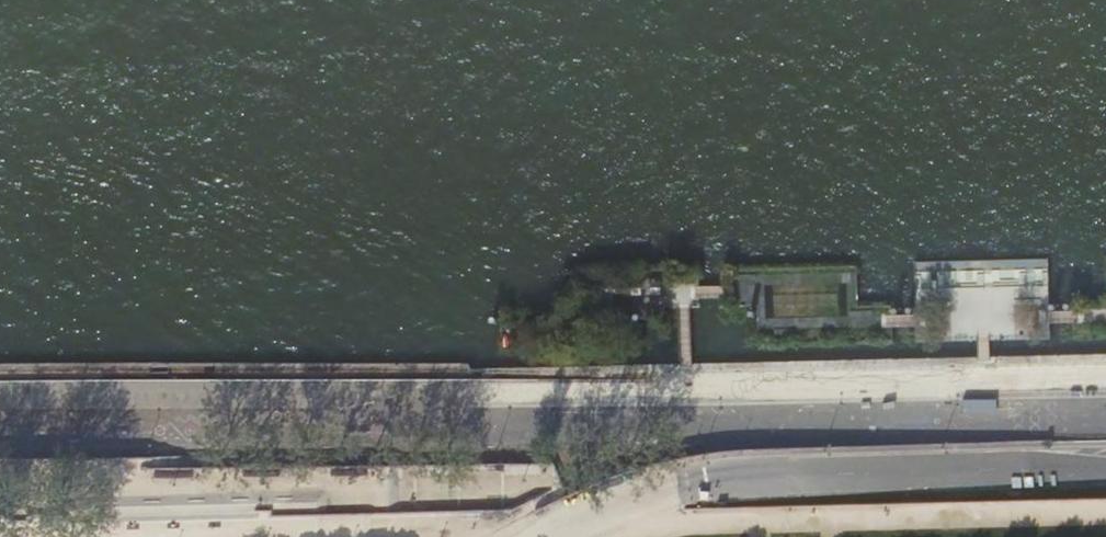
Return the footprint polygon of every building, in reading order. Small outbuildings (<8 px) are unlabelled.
[(985,339),(1051,338),(1051,316),(1051,257),(917,259),(918,319),(918,339),(985,339)] [(858,302),(857,262),(725,264),(725,291),(725,315),(748,314),(749,342),(893,341),(893,320),(893,307),(887,307),(887,302),(858,302)] [(501,350),(644,347),(644,307),(701,307),(700,291),(700,267),(568,269),(568,309),(501,310),(501,350)] [(1105,335),(1105,296),(1072,296),(1072,315),(1073,336),(1105,335)]
